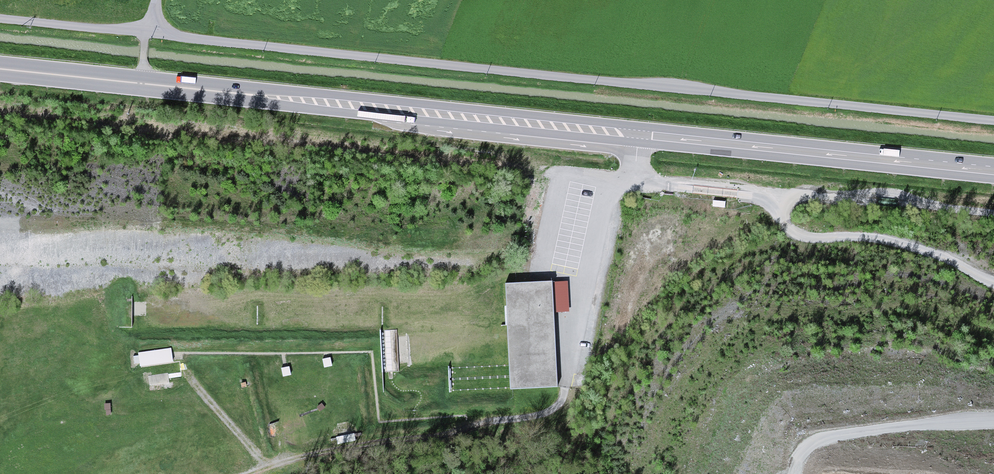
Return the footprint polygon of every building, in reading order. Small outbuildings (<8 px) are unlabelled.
[(570,310),(569,279),(554,279),(555,311),(570,310)] [(509,391),(556,389),(551,284),(514,286),(505,286),(509,391)] [(139,350),(140,365),(174,361),(173,347),(139,350)]
